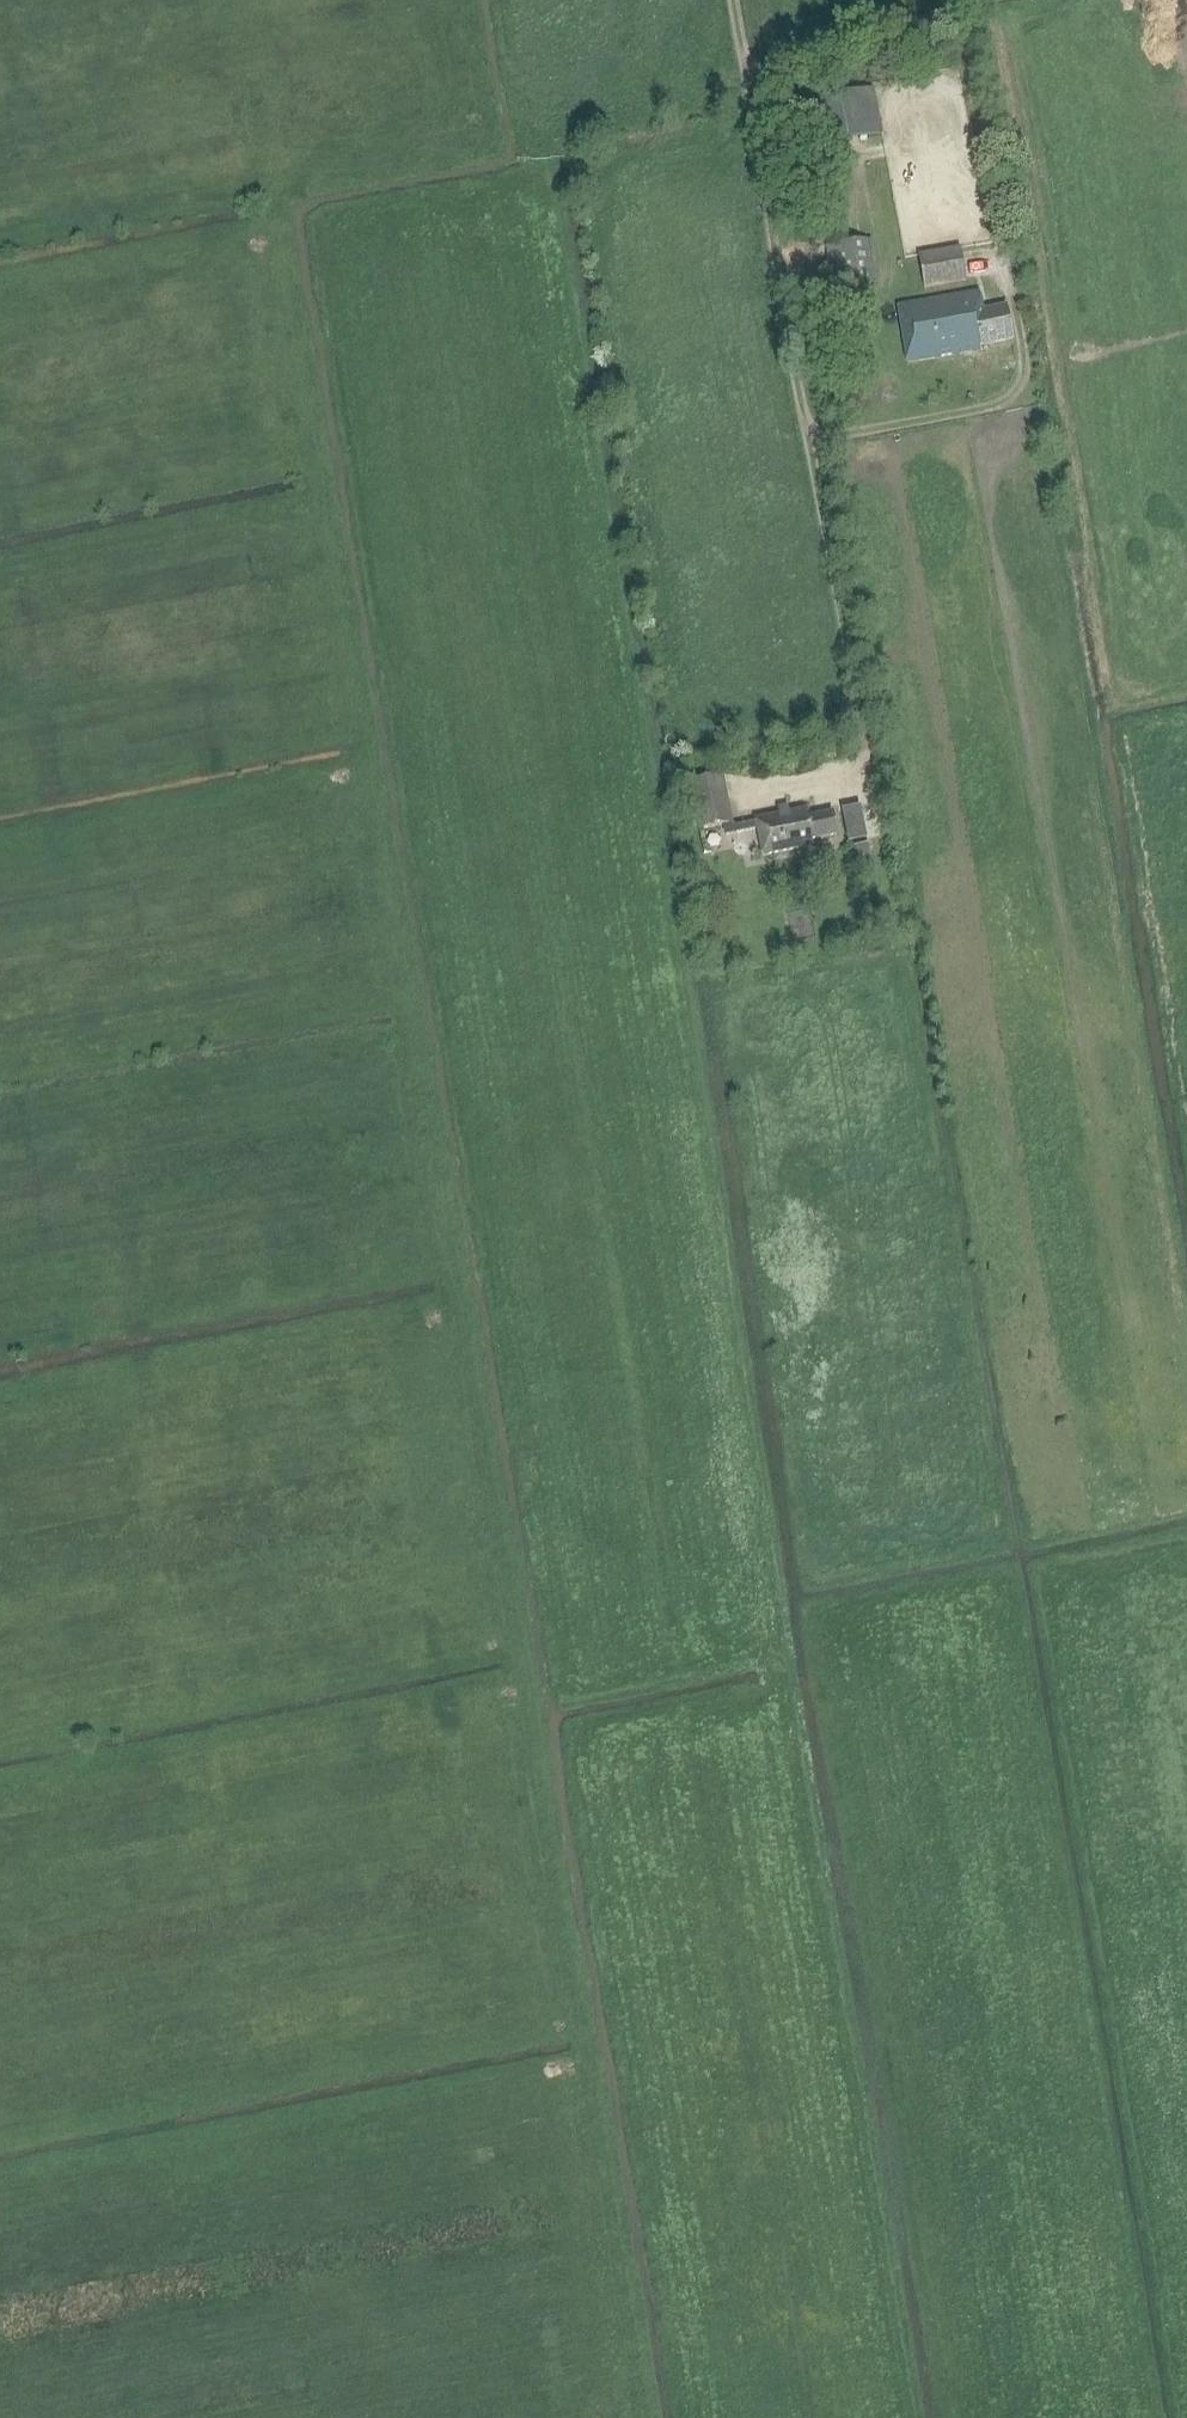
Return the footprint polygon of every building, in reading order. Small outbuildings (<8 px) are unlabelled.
[(803,101),(812,149),(882,136),(873,88),(803,101)] [(868,272),(871,272),(867,239),(837,243),(838,250),(829,251),(834,291),(869,286),(868,272)] [(924,287),(966,280),(960,247),(919,254),(924,287)] [(969,347),(1012,340),(1006,306),(982,310),(979,293),(926,302),(936,358),(970,352),(969,347)] [(755,819),(756,821),(735,825),(733,823),(725,780),(688,787),(697,828),(722,823),(724,835),(757,828),(762,856),(812,846),(811,839),(836,834),(832,812),(806,817),(805,809),(788,812),(787,807),(778,809),(779,814),(755,819)] [(868,844),(853,847),(856,862),(871,860),(868,844)]
